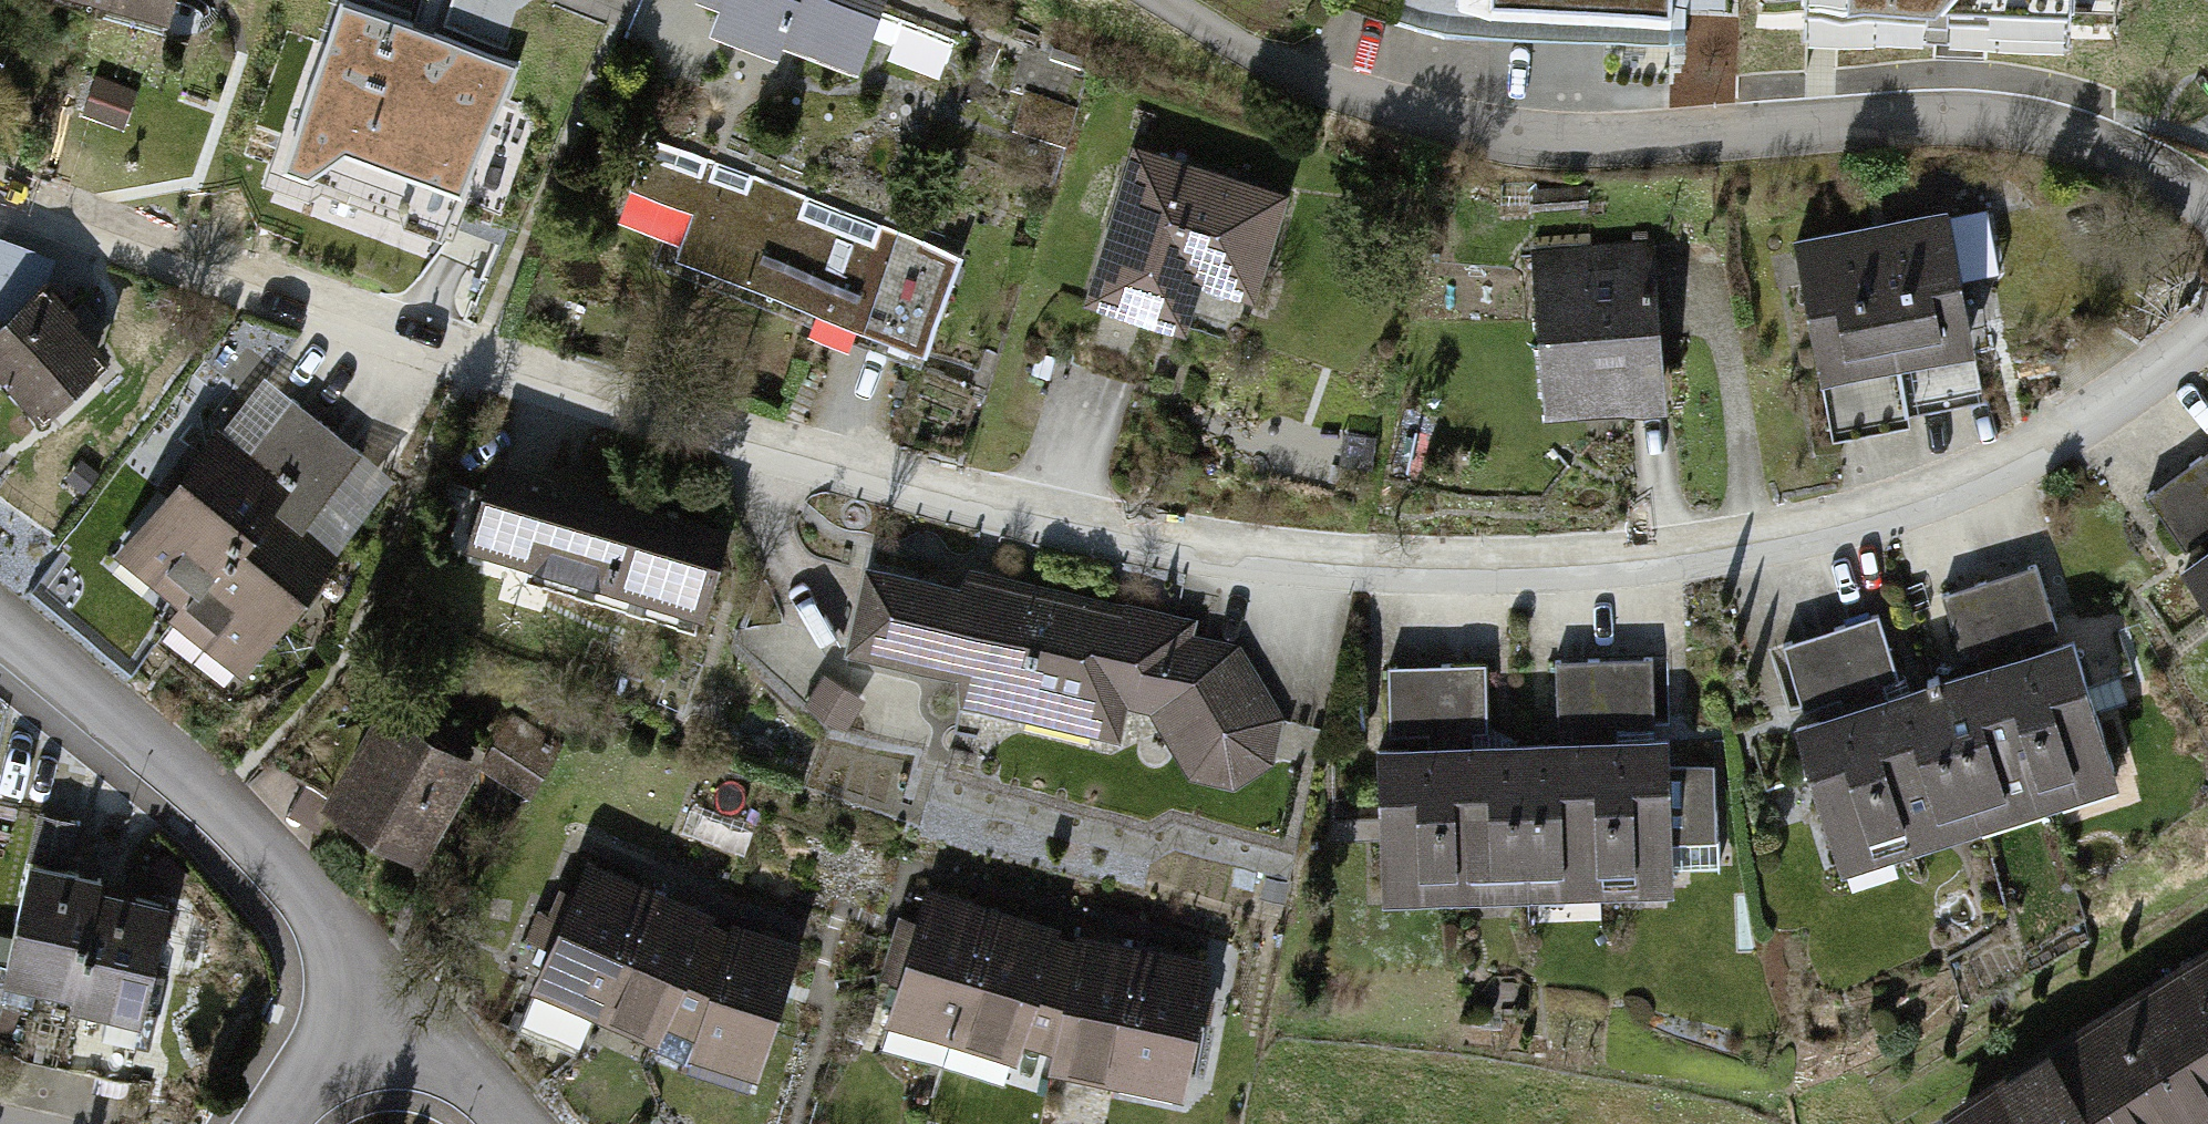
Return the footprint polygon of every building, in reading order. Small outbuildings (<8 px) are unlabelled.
[(87,0),(156,19),(161,0),(87,0)] [(694,5),(848,64),(873,0),(696,0),(694,5)] [(1806,36),(2069,47),(2072,0),(1807,0),(1806,36)] [(518,65),(341,2),(283,176),(446,235),(518,65)] [(871,57),(945,74),(955,31),(881,14),(871,57)] [(134,94),(96,79),(84,111),(122,125),(134,94)] [(962,257),(651,132),(606,244),(917,369),(962,257)] [(1280,186),(1135,147),(1094,298),(1239,338),(1280,186)] [(1937,206),(1862,220),(1889,362),(1964,349),(1937,206)] [(1862,220),(1787,234),(1814,376),(1889,362),(1862,220)] [(1644,244),(1528,251),(1538,419),(1654,412),(1644,244)] [(0,313),(0,384),(31,418),(96,358),(29,286),(0,313)] [(108,561),(175,618),(330,434),(265,378),(108,561)] [(330,434),(175,618),(236,671),(394,488),(330,434)] [(2186,463),(2207,493),(2207,447),(2186,463)] [(477,461),(452,549),(682,615),(707,527),(477,461)] [(2128,505),(2207,614),(2207,493),(2186,463),(2128,505)] [(862,565),(841,648),(947,674),(940,700),(1110,742),(1119,708),(1144,714),(1182,773),(1228,790),(1264,765),(1278,722),(1238,649),(1187,634),(1191,619),(964,562),(957,589),(862,565)] [(2026,568),(1931,598),(1950,658),(2044,629),(2026,568)] [(1869,616),(1773,646),(1792,710),(1889,681),(1869,616)] [(2037,798),(2104,775),(2057,642),(1990,665),(2037,798)] [(1475,661),(1375,665),(1378,737),(1478,732),(1475,661)] [(1645,662),(1542,662),(1543,729),(1645,729),(1645,662)] [(1970,822),(2037,798),(1990,665),(1923,689),(1970,822)] [(1903,845),(1970,822),(1923,689),(1856,712),(1903,845)] [(382,707),(324,799),(416,856),(473,764),(382,707)] [(1837,869),(1903,845),(1856,712),(1790,736),(1837,869)] [(1591,892),(1665,890),(1662,741),(1588,742),(1591,892)] [(1518,893),(1591,892),(1588,742),(1515,743),(1518,893)] [(1444,894),(1518,893),(1515,743),(1442,744),(1444,894)] [(1370,895),(1444,894),(1442,744),(1368,746),(1370,895)] [(1682,793),(1682,869),(1716,869),(1716,793),(1682,793)] [(527,982),(598,1014),(654,887),(583,855),(527,982)] [(65,1000),(95,889),(29,871),(0,979),(0,983),(65,1000)] [(598,1014),(669,1045),(726,918),(654,887),(598,1014)] [(65,1000),(131,1018),(162,906),(95,889),(65,1000)] [(1014,914),(949,892),(907,1016),(972,1038),(1014,914)] [(1079,936),(1014,914),(972,1038),(1037,1060),(1079,936)] [(669,1045),(741,1077),(797,950),(726,918),(669,1045)] [(1949,1123),(2203,1123),(2207,1121),(2207,958),(2195,937),(1935,1102),(1949,1123)] [(1061,1074),(1136,1088),(1161,952),(1086,938),(1061,1074)] [(1136,1088),(1210,1101),(1236,965),(1161,952),(1136,1088)]
